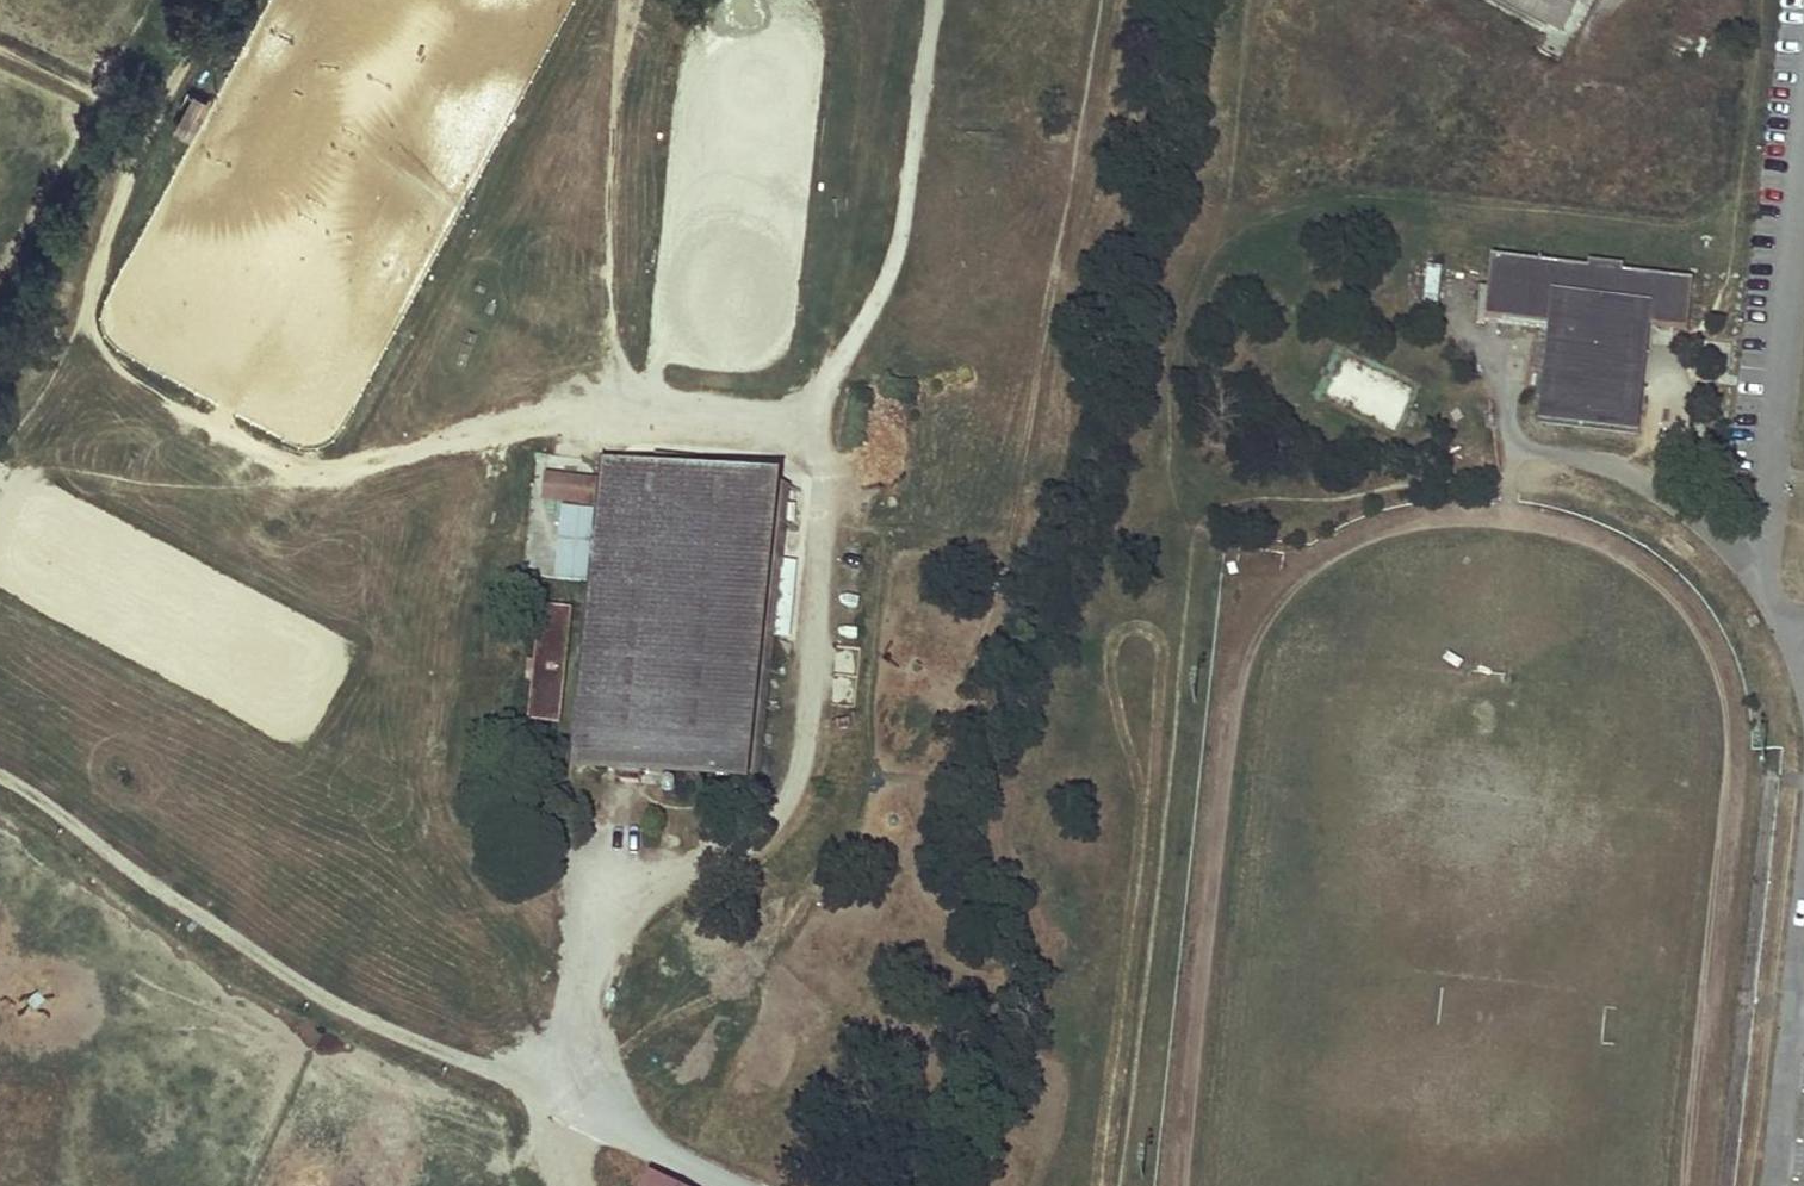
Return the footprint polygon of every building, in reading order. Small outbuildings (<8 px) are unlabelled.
[(1564,36),(1582,0),(1500,0),(1564,36)] [(211,98),(192,88),(171,127),(190,137),(211,98)] [(1588,263),(1493,253),(1489,285),(1486,313),(1546,319),(1535,420),(1637,430),(1646,339),(1649,317),(1687,321),(1692,274),(1623,267),(1624,259),(1589,255),(1588,263)] [(1441,264),(1425,263),(1422,304),(1438,305),(1441,264)] [(1394,431),(1415,385),(1343,353),(1323,398),(1394,431)] [(742,479),(598,464),(563,775),(712,791),(742,479)] [(592,504),(593,474),(543,472),(541,502),(592,504)] [(790,483),(742,479),(712,791),(755,796),(756,778),(761,779),(790,483)] [(532,605),(527,722),(563,723),(568,606),(532,605)] [(645,1176),(641,1185),(666,1185),(645,1176)]
